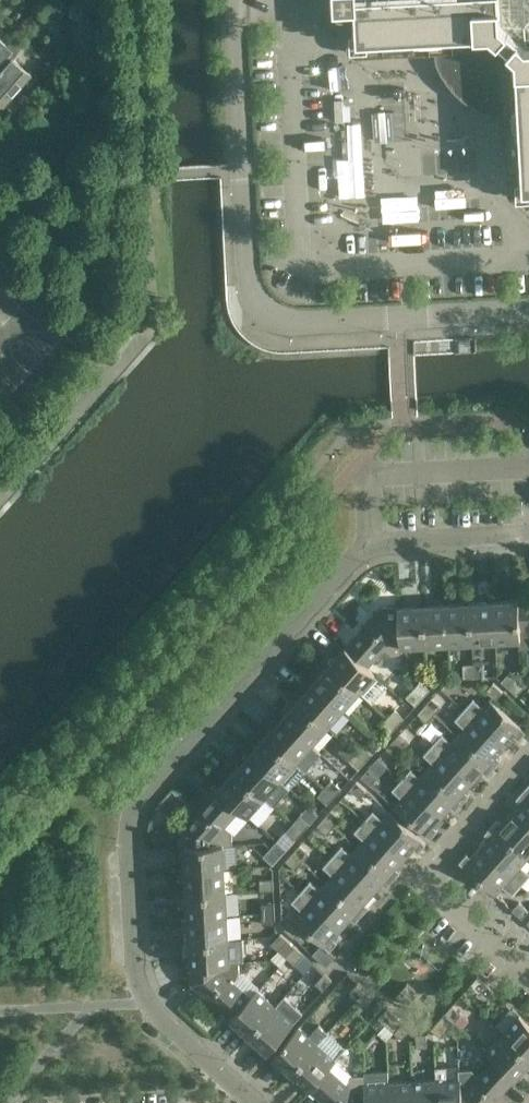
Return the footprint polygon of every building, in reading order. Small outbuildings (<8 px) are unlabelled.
[(336,8),(356,6),(357,55),(434,51),(439,63),(449,82),(462,96),(475,104),(491,111),(505,111),(508,189),(528,188),(528,0),(335,0),(336,8)] [(0,47),(0,104),(1,105),(30,73),(11,56),(19,48),(8,38),(0,47)] [(338,237),(372,237),(372,219),(337,219),(338,237)] [(469,337),(458,337),(458,350),(470,350),(469,337)] [(518,599),(494,601),(496,640),(519,638),(520,638),(518,599)] [(518,599),(520,638),(519,638),(520,648),(528,647),(528,599),(518,599)] [(494,601),(471,602),(472,641),(496,640),(494,601)] [(471,602),(447,603),(449,642),(472,641),(471,602)] [(447,603),(423,604),(425,644),(449,642),(447,603)] [(423,604),(400,606),(402,645),(425,644),(423,604)] [(382,607),(346,647),(367,666),(368,665),(383,649),(389,655),(403,654),(402,645),(400,606),(382,607)] [(367,666),(346,647),(330,664),(359,691),(375,672),(368,665),(367,666)] [(474,676),(485,675),(484,662),(473,663),(474,676)] [(474,676),(473,663),(463,663),(464,676),(474,676)] [(359,691),(330,664),(314,682),(343,708),(359,691)] [(440,678),(451,677),(450,664),(440,665),(440,678)] [(510,670),(501,680),(509,687),(518,677),(510,670)] [(518,677),(509,687),(517,694),(526,684),(518,677)] [(413,688),(423,696),(430,689),(420,680),(413,688)] [(343,708),(314,682),(298,699),(327,726),(343,708)] [(496,698),(503,690),(493,682),(486,689),(496,698)] [(406,696),(416,704),(423,696),(413,688),(406,696)] [(425,704),(435,713),(442,705),(432,696),(425,704)] [(473,698),(464,708),(505,745),(514,735),(519,739),(526,730),(490,698),(483,707),(473,698)] [(327,726),(298,699),(283,717),(312,743),(327,726)] [(425,704),(418,712),(427,721),(435,713),(425,704)] [(387,717),(397,725),(404,717),(395,708),(387,717)] [(505,745),(464,708),(455,718),(465,727),(458,734),(494,766),(501,759),(496,755),(505,745)] [(312,743),(283,717),(267,735),(296,761),(312,743)] [(381,724),(390,733),(397,725),(387,717),(381,724)] [(393,740),(403,748),(410,740),(400,732),(393,740)] [(442,733),(433,743),(474,780),(483,770),(487,774),(494,766),(458,734),(452,742),(442,733)] [(296,761),(267,735),(251,752),(280,778),(296,761)] [(393,740),(386,747),(396,756),(403,748),(393,740)] [(474,780),(433,743),(424,753),(433,762),(427,770),(462,802),(469,794),(465,790),(474,780)] [(356,752),(366,760),(373,752),(363,744),(356,752)] [(280,778),(251,752),(235,770),(264,796),(280,778)] [(349,759),(359,768),(366,760),(356,752),(349,759)] [(361,775),(371,784),(378,776),(368,768),(361,775)] [(410,768),(401,778),(442,815),(451,805),(456,809),(462,802),(427,770),(420,777),(410,768)] [(264,796),(235,770),(219,787),(241,806),(240,808),(248,814),(264,796)] [(442,815),(401,778),(392,788),(402,797),(394,805),(430,838),(438,829),(434,825),(442,815)] [(325,787),(334,796),(341,788),(332,779),(325,787)] [(359,797),(366,789),(357,780),(350,788),(359,797)] [(241,806),(219,787),(183,828),(184,846),(223,843),(224,844),(233,844),(232,831),(225,825),(240,808),(241,806)] [(318,795),(327,803),(334,796),(325,787),(318,795)] [(523,790),(516,797),(521,801),(512,811),(528,827),(528,795),(523,790)] [(341,817),(331,809),(324,816),(334,825),(341,817)] [(373,810),(364,820),(405,857),(414,847),(418,851),(426,842),(390,810),(382,819),(373,810)] [(512,811),(503,821),(498,817),(491,825),(527,857),(528,855),(528,827),(512,811)] [(293,822),(303,831),(310,823),(300,814),(293,822)] [(334,825),(324,816),(317,824),(327,833),(334,825)] [(405,857),(364,820),(354,830),(364,839),(358,846),(394,878),(400,871),(396,867),(405,857)] [(286,830),(296,838),(303,831),(293,822),(286,830)] [(491,825),(485,832),(489,836),(480,846),(521,883),(528,875),(528,872),(521,865),(527,857),(491,825)] [(271,847),(280,856),(287,848),(278,839),(271,847)] [(223,843),(184,846),(186,870),(225,867),(224,844),(223,843)] [(293,852),(302,860),(310,852),(300,844),(293,852)] [(341,845),(332,855),(373,892),(382,882),(387,886),(394,878),(358,846),(351,854),(341,845)] [(521,883),(480,846),(471,856),(467,852),(459,861),(495,893),(503,885),(512,894),(521,883)] [(264,855),(273,864),(280,856),(271,847),(264,855)] [(293,852),(286,859),(296,868),(302,860),(293,852)] [(373,892),(332,855),(323,865),(333,874),(326,881),(362,914),(369,906),(365,902),(373,892)] [(225,867),(186,870),(187,893),(226,891),(225,867)] [(274,888),(273,878),(260,880),(261,889),(274,888)] [(310,880),(301,890),(342,927),(351,917),(355,921),(362,914),(326,881),(320,889),(310,880)] [(342,927),(301,890),(292,900),(301,909),(294,917),(330,950),(338,941),(333,937),(342,927)] [(226,891),(187,893),(188,917),(227,914),(226,891)] [(275,912),(274,901),(261,902),(262,912),(275,912)] [(522,917),(528,910),(519,901),(512,909),(522,917)] [(275,912),(262,912),(263,923),(276,922),(275,912)] [(227,914),(188,917),(190,940),(229,938),(227,914)] [(285,928),(294,936),(301,929),(292,920),(285,928)] [(304,954),(280,933),(272,943),(295,964),(304,954)] [(229,938),(190,940),(191,964),(230,962),(230,961),(229,938)] [(230,962),(191,964),(192,982),(232,1018),(251,996),(250,996),(234,980),(240,974),(239,960),(230,961),(230,962)] [(332,979),(324,972),(315,982),(323,989),(332,979)] [(480,992),(487,985),(477,976),(470,984),(480,992)] [(366,988),(358,981),(350,991),(357,998),(366,988)] [(407,982),(396,995),(407,1004),(418,992),(407,982)] [(257,988),(250,996),(251,996),(232,1018),(249,1034),(276,1005),(257,988)] [(366,988),(357,998),(365,1005),(374,995),(366,988)] [(452,1004),(431,1028),(441,1036),(462,1013),(452,1004)] [(276,1005),(249,1034),(268,1051),(294,1021),(276,1005)] [(410,1028),(387,1007),(378,1017),(402,1038),(410,1028)] [(519,1014),(503,1032),(528,1056),(528,1022),(519,1014)] [(299,1026),(273,1055),(291,1072),(318,1042),(318,1043),(328,1032),(319,1024),(309,1035),(299,1026)] [(427,1046),(427,1032),(416,1033),(417,1046),(427,1046)] [(503,1032),(486,1051),(494,1058),(495,1057),(516,1076),(528,1062),(528,1056),(503,1032)] [(318,1042),(291,1072),(309,1087),(336,1059),(318,1043),(318,1042)] [(459,1078),(461,1102),(492,1102),(516,1076),(495,1057),(494,1058),(479,1074),(472,1068),(458,1069),(459,1078)] [(336,1059),(309,1087),(326,1102),(367,1102),(366,1074),(354,1075),(336,1059)] [(436,1079),(437,1102),(461,1102),(459,1078),(448,1079),(447,1066),(435,1066),(436,1079)] [(389,1082),(388,1070),(365,1072),(366,1074),(367,1102),(390,1102),(389,1082)] [(413,1081),(414,1102),(437,1102),(436,1079),(413,1081)] [(389,1082),(390,1102),(414,1102),(413,1081),(389,1082)]
